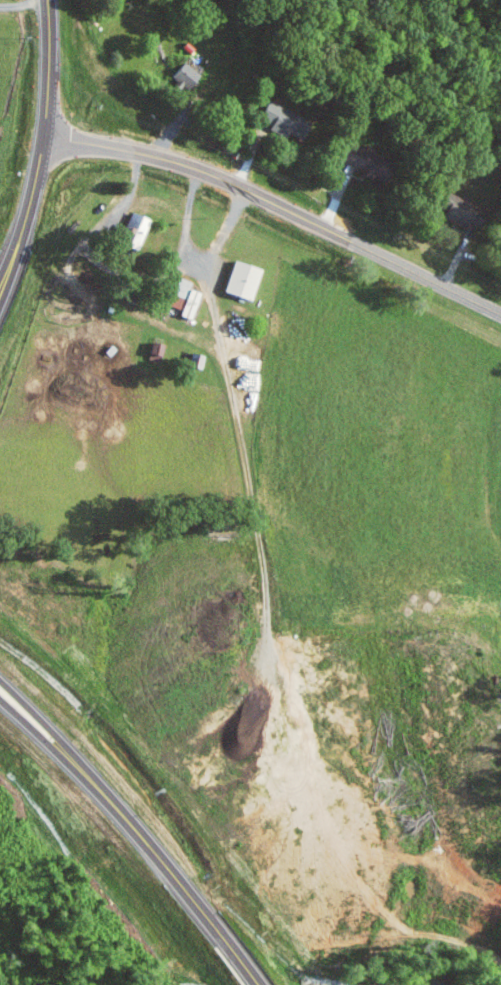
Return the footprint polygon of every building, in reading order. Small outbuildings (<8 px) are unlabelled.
[(195,91),(205,74),(186,62),(175,79),(195,91)] [(270,103),(260,127),(301,143),(310,120),(270,103)] [(385,183),(394,162),(357,147),(348,168),(385,183)] [(131,228),(150,232),(154,217),(134,212),(131,228)] [(267,268),(239,260),(230,291),(257,300),(267,268)] [(154,342),(151,359),(166,362),(169,345),(154,342)]
